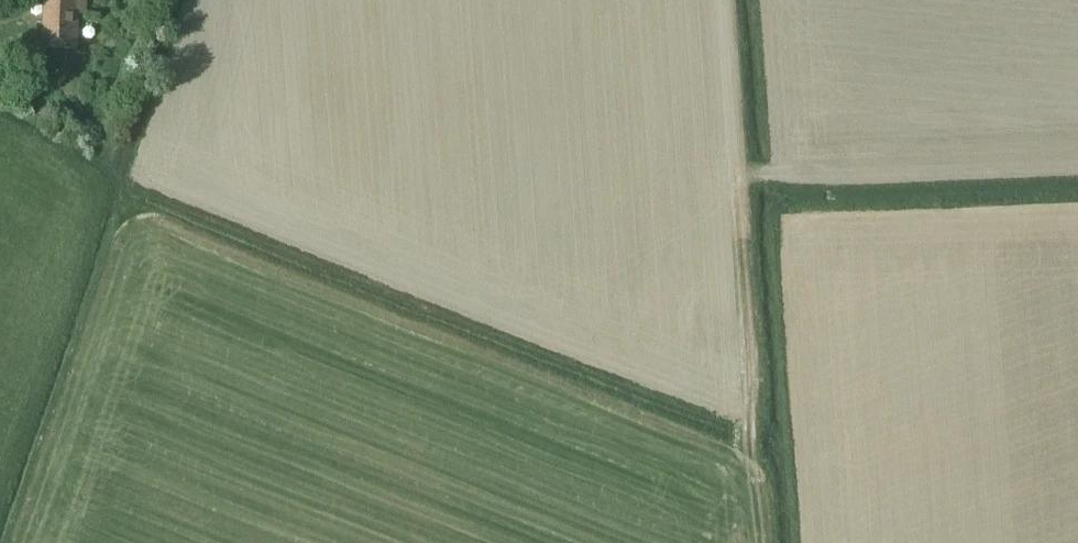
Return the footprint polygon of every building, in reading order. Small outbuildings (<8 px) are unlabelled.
[(75,50),(76,13),(83,13),(83,0),(45,0),(43,49),(75,50)]
